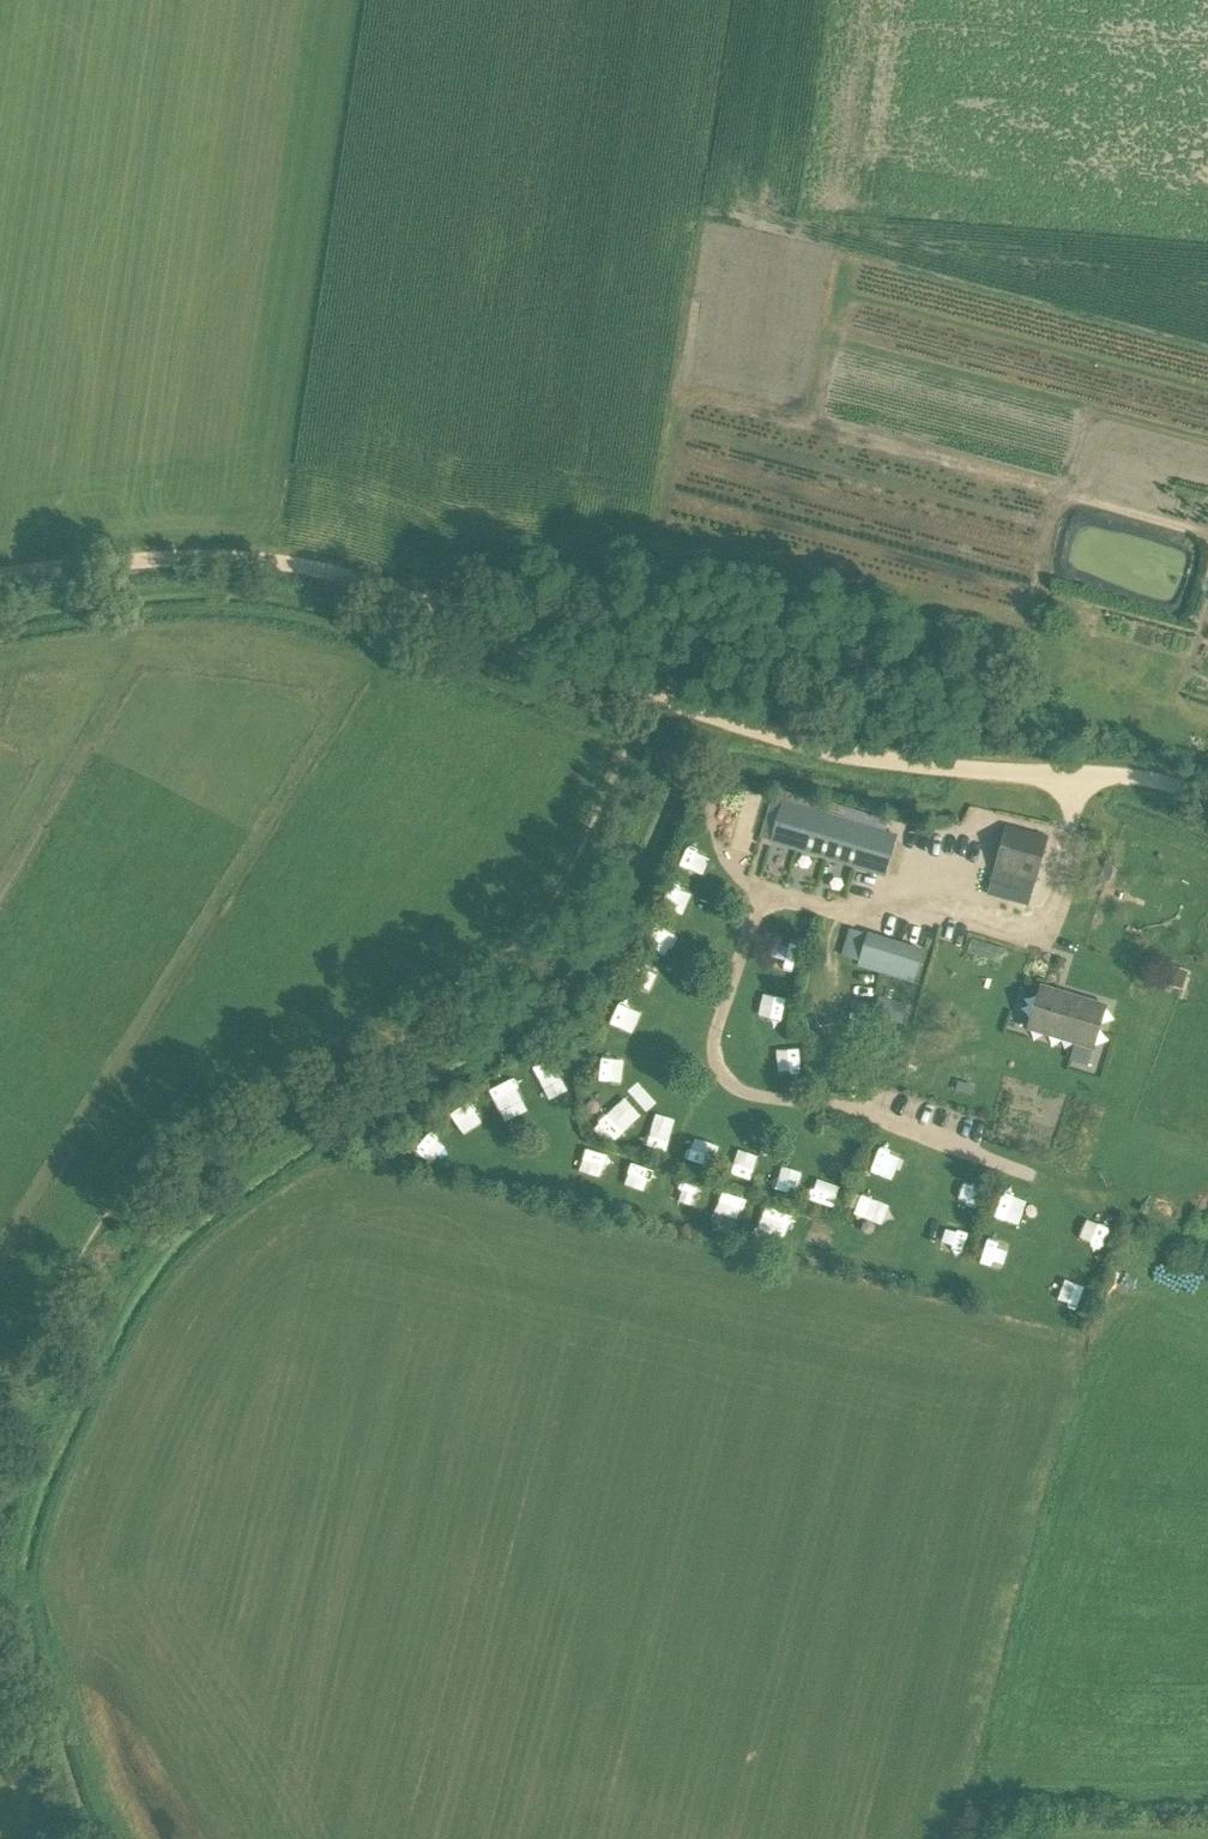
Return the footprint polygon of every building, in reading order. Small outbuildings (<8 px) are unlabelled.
[(771,801),(782,805),(770,843),(886,877),(899,835),(886,831),(890,819),(824,800),(824,802),(775,788),(771,801)] [(1037,880),(1049,835),(1008,824),(995,868),(996,868),(988,895),(1028,906),(1036,879),(1037,880)] [(686,868),(706,877),(715,858),(695,849),(686,868)] [(868,933),(850,928),(841,955),(859,961),(858,965),(915,982),(925,949),(869,932),(868,933)] [(1171,970),(1166,984),(1181,989),(1186,975),(1171,970)] [(882,986),(840,973),(830,1005),(872,1018),(873,1014),(902,1023),(911,992),(883,984),(882,986)] [(1091,1049),(1104,1006),(1037,986),(1025,1029),(1091,1049)] [(764,991),(763,1013),(791,1014),(792,992),(764,991)] [(778,1060),(798,1070),(807,1053),(788,1042),(778,1060)] [(975,1085),(958,1080),(955,1090),(972,1095),(975,1085)] [(624,1128),(646,1110),(637,1099),(615,1117),(624,1128)] [(656,1119),(654,1136),(677,1140),(680,1123),(656,1119)] [(586,1171),(609,1173),(610,1147),(588,1146),(586,1171)] [(739,1164),(758,1173),(766,1156),(747,1146),(739,1164)] [(638,1158),(632,1177),(648,1182),(654,1164),(638,1158)] [(829,1194),(846,1187),(838,1167),(821,1175),(829,1194)] [(686,1178),(682,1200),(704,1204),(708,1182),(686,1178)] [(731,1191),(725,1209),(744,1216),(751,1197),(731,1191)] [(861,1196),(858,1216),(876,1219),(879,1199),(861,1196)] [(818,1241),(831,1242),(833,1221),(821,1220),(818,1241)] [(948,1247),(970,1250),(973,1225),(951,1222),(948,1247)]
